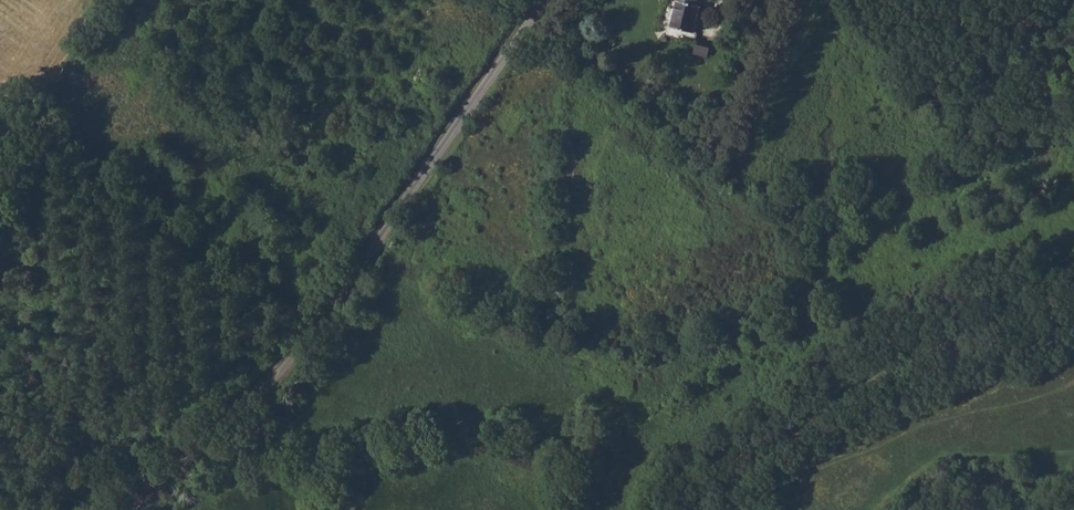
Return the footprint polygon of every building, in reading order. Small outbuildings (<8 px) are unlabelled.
[(667,25),(690,30),(698,0),(674,0),(667,25)] [(695,53),(710,56),(712,47),(697,44),(695,53)]
